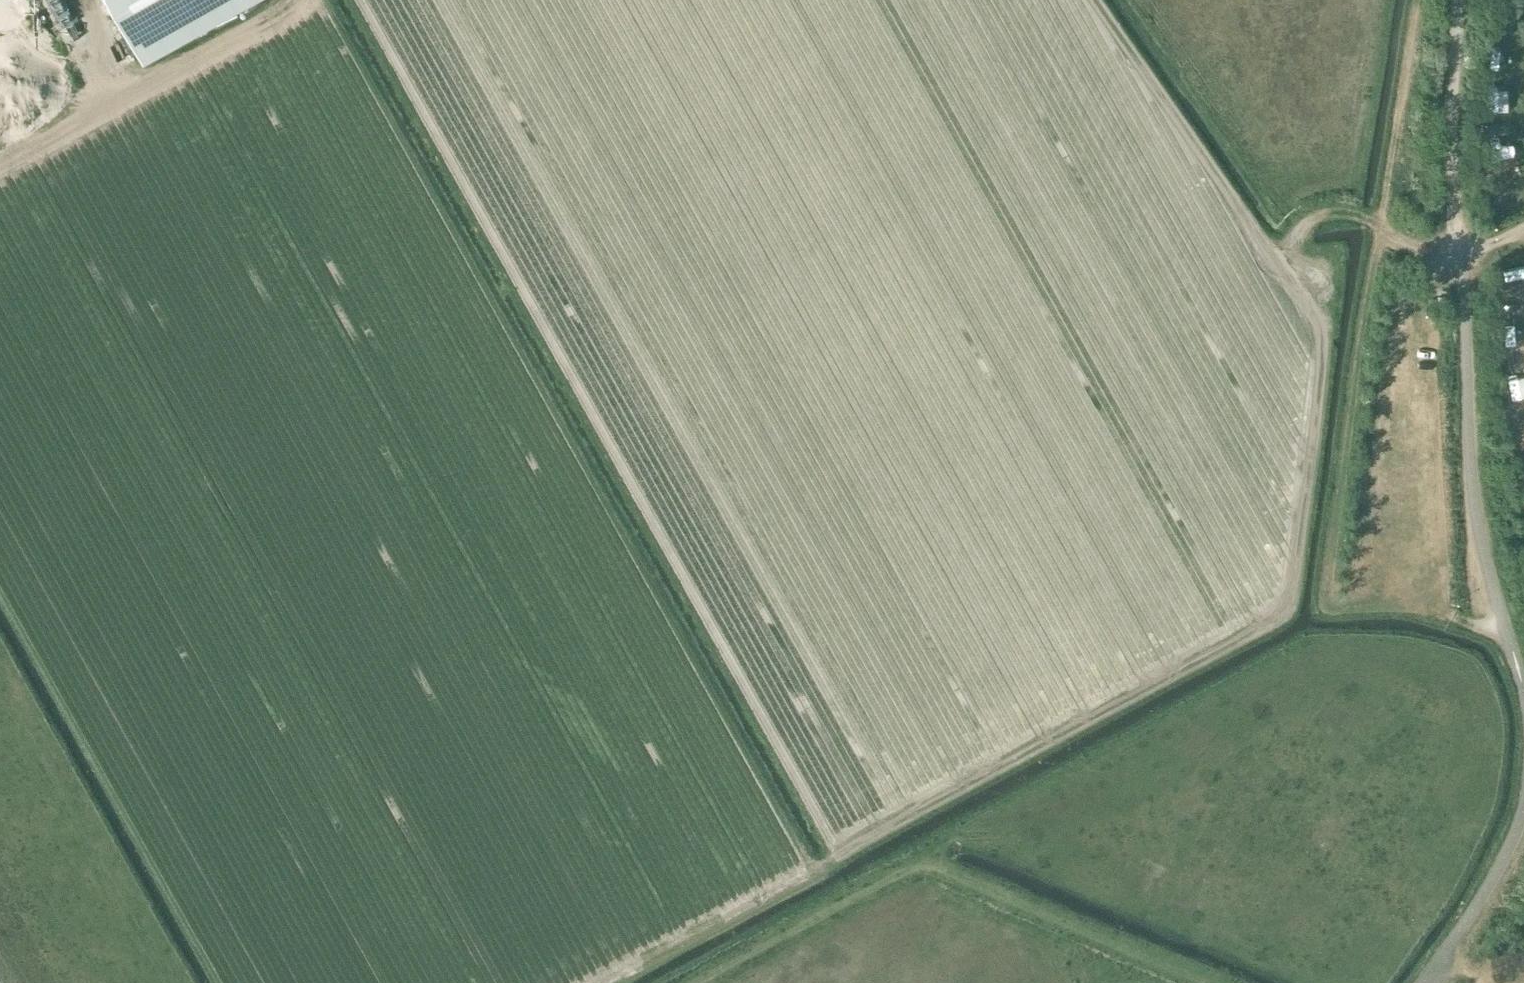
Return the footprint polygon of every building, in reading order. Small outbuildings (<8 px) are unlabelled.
[(143,58),(246,0),(111,0),(143,58)]
